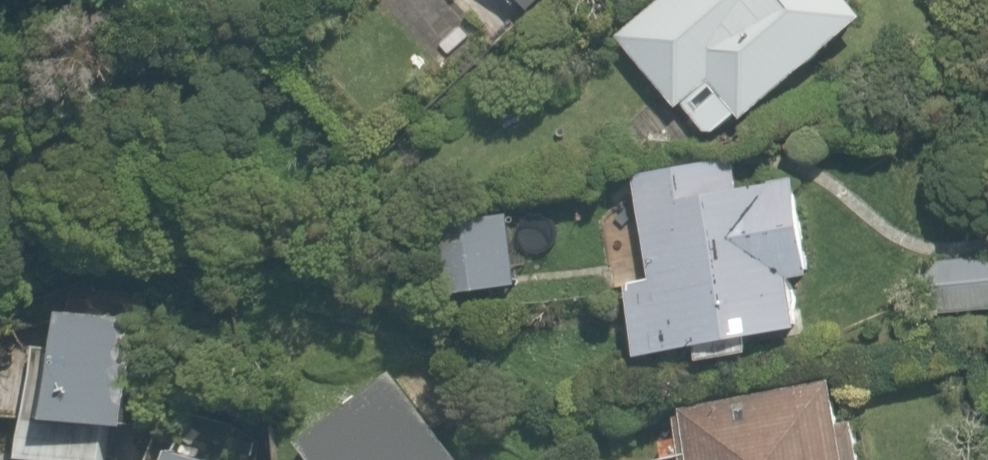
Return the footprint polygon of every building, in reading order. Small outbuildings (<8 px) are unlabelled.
[(523,22),(541,6),(546,12),(560,0),(503,0),(523,22)] [(708,133),(718,131),(741,113),(744,117),(864,17),(850,0),(664,0),(619,37),(678,107),(679,107),(683,103),(708,133)] [(701,346),(704,361),(751,353),(749,337),(803,328),(794,279),(814,275),(797,177),(741,187),(736,157),(634,174),(634,176),(652,280),(627,284),(639,357),(701,346)] [(442,223),(452,294),(519,285),(509,214),(442,223)] [(928,311),(987,307),(987,258),(924,263),(928,311)] [(150,294),(70,287),(66,321),(39,319),(39,323),(32,321),(0,331),(0,419),(30,420),(27,459),(115,459),(118,427),(138,429),(150,294)] [(318,459),(462,459),(393,371),(302,440),(318,459)] [(854,423),(841,425),(832,381),(682,409),(683,416),(675,417),(679,438),(663,441),(666,459),(667,459),(683,457),(683,459),(861,459),(854,423)] [(260,437),(192,414),(183,442),(157,434),(149,459),(253,459),(260,437)]
